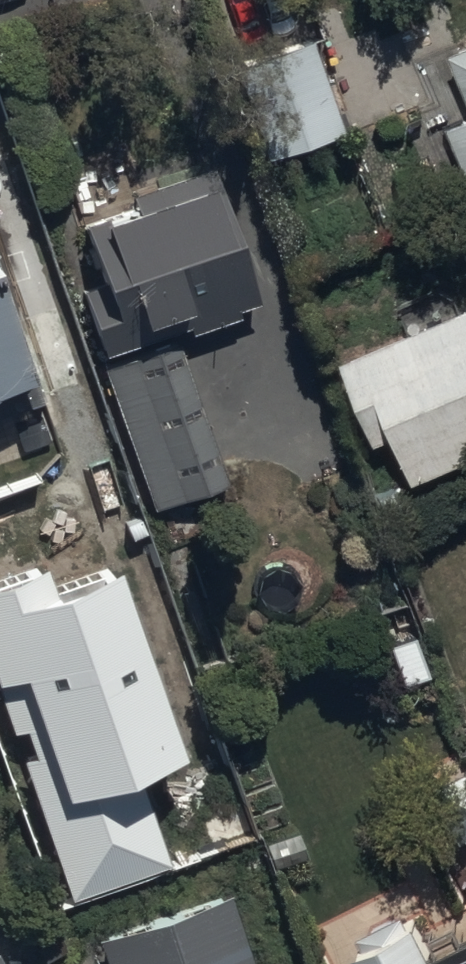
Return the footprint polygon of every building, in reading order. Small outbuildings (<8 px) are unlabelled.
[(233,72),(266,165),(344,137),(311,44),(233,72)] [(454,60),(465,89),(465,55),(454,60)] [(465,174),(465,121),(447,129),(465,174)] [(89,316),(102,359),(189,332),(191,340),(241,324),(237,314),(258,307),(216,172),(131,198),(125,180),(77,196),(88,231),(82,232),(106,310),(89,316)] [(40,386),(0,270),(0,400),(40,386)] [(418,486),(465,466),(465,314),(343,365),(379,449),(399,441),(418,486)] [(178,346),(104,372),(153,512),(227,487),(178,346)] [(0,582),(0,679),(79,899),(171,866),(141,784),(191,766),(119,565),(48,590),(40,568),(0,582)] [(464,847),(465,846),(465,778),(437,793),(464,847)] [(438,962),(421,925),(411,930),(405,918),(360,940),(367,956),(357,961),(359,963),(465,963),(465,949),(438,962)] [(237,924),(115,963),(250,963),(237,924)]
